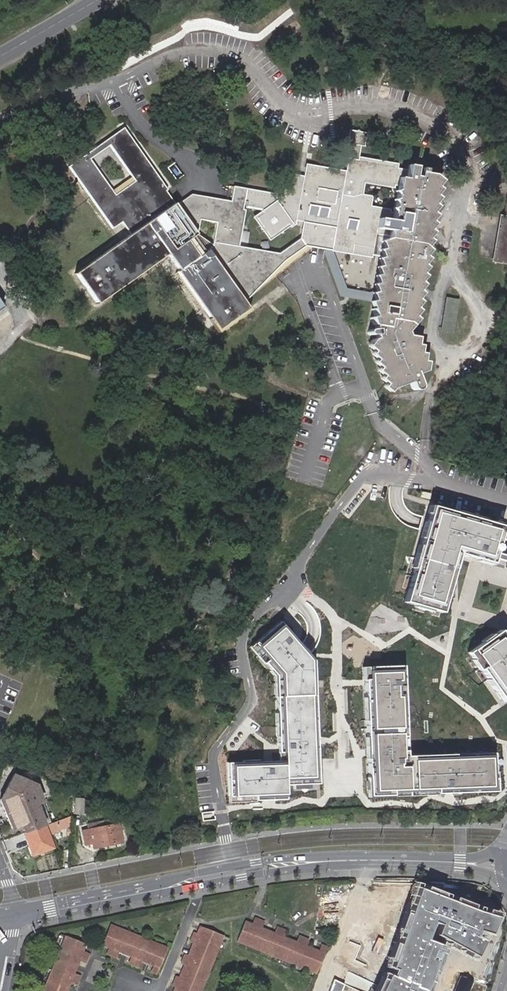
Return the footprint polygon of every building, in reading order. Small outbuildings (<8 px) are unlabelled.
[(167,190),(123,129),(70,167),(113,226),(122,219),(135,236),(81,275),(99,299),(170,248),(188,272),(185,275),(221,323),(241,308),(235,301),(307,246),(301,238),(280,254),(240,247),(247,211),(244,210),(245,206),(248,190),(235,188),(232,202),(192,194),(176,206),(165,191),(167,190)] [(347,144),(350,144),(360,146),(364,146),(366,133),(350,130),(347,144)] [(350,144),(348,157),(358,159),(360,146),(350,144)] [(275,192),(248,190),(245,206),(261,209),(263,213),(257,217),(269,235),(289,222),(284,215),(292,210),(299,211),(298,216),(308,217),(306,225),(311,226),(309,236),(328,240),(326,250),(342,294),(373,299),(376,304),(372,306),(375,315),(371,316),(373,322),(375,321),(376,324),(372,326),(371,326),(370,327),(370,328),(370,329),(370,330),(371,331),(372,332),(373,332),(375,332),(376,337),(374,337),(370,341),(376,346),(373,350),(379,355),(376,359),(382,364),(379,367),(385,372),(382,374),(388,379),(399,375),(410,380),(411,386),(412,387),(413,388),(414,389),(415,389),(417,388),(418,388),(419,387),(420,386),(420,384),(420,383),(416,373),(422,371),(423,361),(418,360),(419,352),(415,351),(416,344),(412,342),(413,336),(408,336),(403,338),(400,332),(402,320),(407,313),(409,314),(414,307),(411,305),(416,299),(413,296),(418,290),(415,287),(419,281),(416,280),(421,273),(417,271),(422,264),(419,262),(423,256),(420,254),(426,247),(422,244),(427,238),(424,236),(428,230),(425,227),(430,221),(427,218),(432,212),(429,209),(433,204),(430,201),(434,196),(431,193),(436,186),(433,184),(437,178),(433,174),(419,172),(418,177),(414,176),(415,171),(414,170),(414,166),(408,165),(407,170),(395,169),(395,164),(358,159),(348,157),(346,172),(306,166),(304,178),(291,176),(290,181),(275,192)] [(505,197),(503,209),(506,210),(501,236),(498,235),(494,259),(506,261),(506,197),(505,197)] [(284,215),(289,222),(298,216),(299,211),(292,210),(284,215)] [(438,228),(430,221),(425,227),(428,230),(433,234),(438,228)] [(452,333),(458,299),(447,297),(441,332),(452,333)] [(412,317),(409,314),(407,313),(402,320),(400,332),(403,338),(408,336),(404,328),(412,317)] [(399,375),(388,379),(385,382),(391,387),(410,380),(399,375)] [(402,603),(441,614),(457,554),(492,564),(495,552),(506,555),(506,535),(502,534),(504,526),(430,505),(424,525),(402,603)] [(289,762),(234,763),(234,795),(292,795),(292,784),(323,783),(320,659),(289,625),(264,647),(287,672),(289,762)] [(500,630),(468,654),(505,703),(506,702),(506,640),(500,630)] [(410,665),(375,666),(378,791),(502,788),(501,759),(412,761),(410,665)] [(9,837),(22,832),(43,824),(35,804),(40,802),(34,783),(8,772),(0,788),(0,817),(9,837)] [(87,798),(76,797),(75,812),(86,813),(87,798)] [(121,822),(84,829),(87,843),(93,842),(94,847),(125,841),(121,822)] [(52,846),(43,824),(22,832),(30,855),(52,846)] [(419,886),(392,966),(397,967),(394,975),(389,974),(380,990),(425,990),(425,989),(436,965),(444,944),(426,938),(433,920),(441,922),(437,933),(476,955),(487,939),(476,933),(478,927),(492,932),(499,916),(478,909),(419,886)] [(313,968),(323,943),(321,942),(320,946),(319,948),(306,943),(307,941),(308,937),(299,933),(298,937),(297,939),(284,934),(285,932),(286,928),(278,925),(276,929),(275,931),(262,925),(262,923),(264,919),(255,916),(254,920),(253,922),(246,919),(238,938),(249,943),(260,947),(272,952),(283,956),(294,961),(305,965),(313,968)] [(151,969),(159,952),(161,948),(162,945),(156,943),(144,938),(133,933),(121,929),(111,925),(103,943),(110,946),(107,952),(118,956),(120,950),(132,955),(129,960),(139,964),(141,959),(153,964),(151,969)] [(184,962),(187,963),(182,976),(179,975),(176,974),(172,983),(176,984),(178,985),(175,990),(198,990),(199,988),(203,977),(208,966),(213,954),(218,942),(222,933),(202,925),(199,932),(197,931),(194,930),(190,940),(193,941),(195,942),(191,953),(189,952),(185,951),(181,961),(184,962)] [(61,944),(65,946),(69,935),(66,934),(61,944)] [(51,980),(46,990),(67,990),(71,980),(78,982),(81,973),(75,971),(80,958),(86,961),(90,952),(84,949),(87,942),(69,935),(65,946),(60,957),(56,969),(51,980)] [(328,945),(323,943),(313,968),(317,970),(328,945)] [(57,956),(60,957),(65,946),(61,944),(57,956)] [(159,952),(151,969),(157,971),(167,947),(162,945),(161,948),(159,952)] [(216,955),(213,954),(208,966),(211,967),(216,955)] [(52,967),(56,969),(60,957),(57,956),(52,967)] [(47,978),(51,980),(56,969),(52,967),(47,978)] [(51,980),(47,978),(42,990),(44,990),(46,990),(51,980)] [(345,984),(334,980),(331,990),(342,990),(345,984)]
